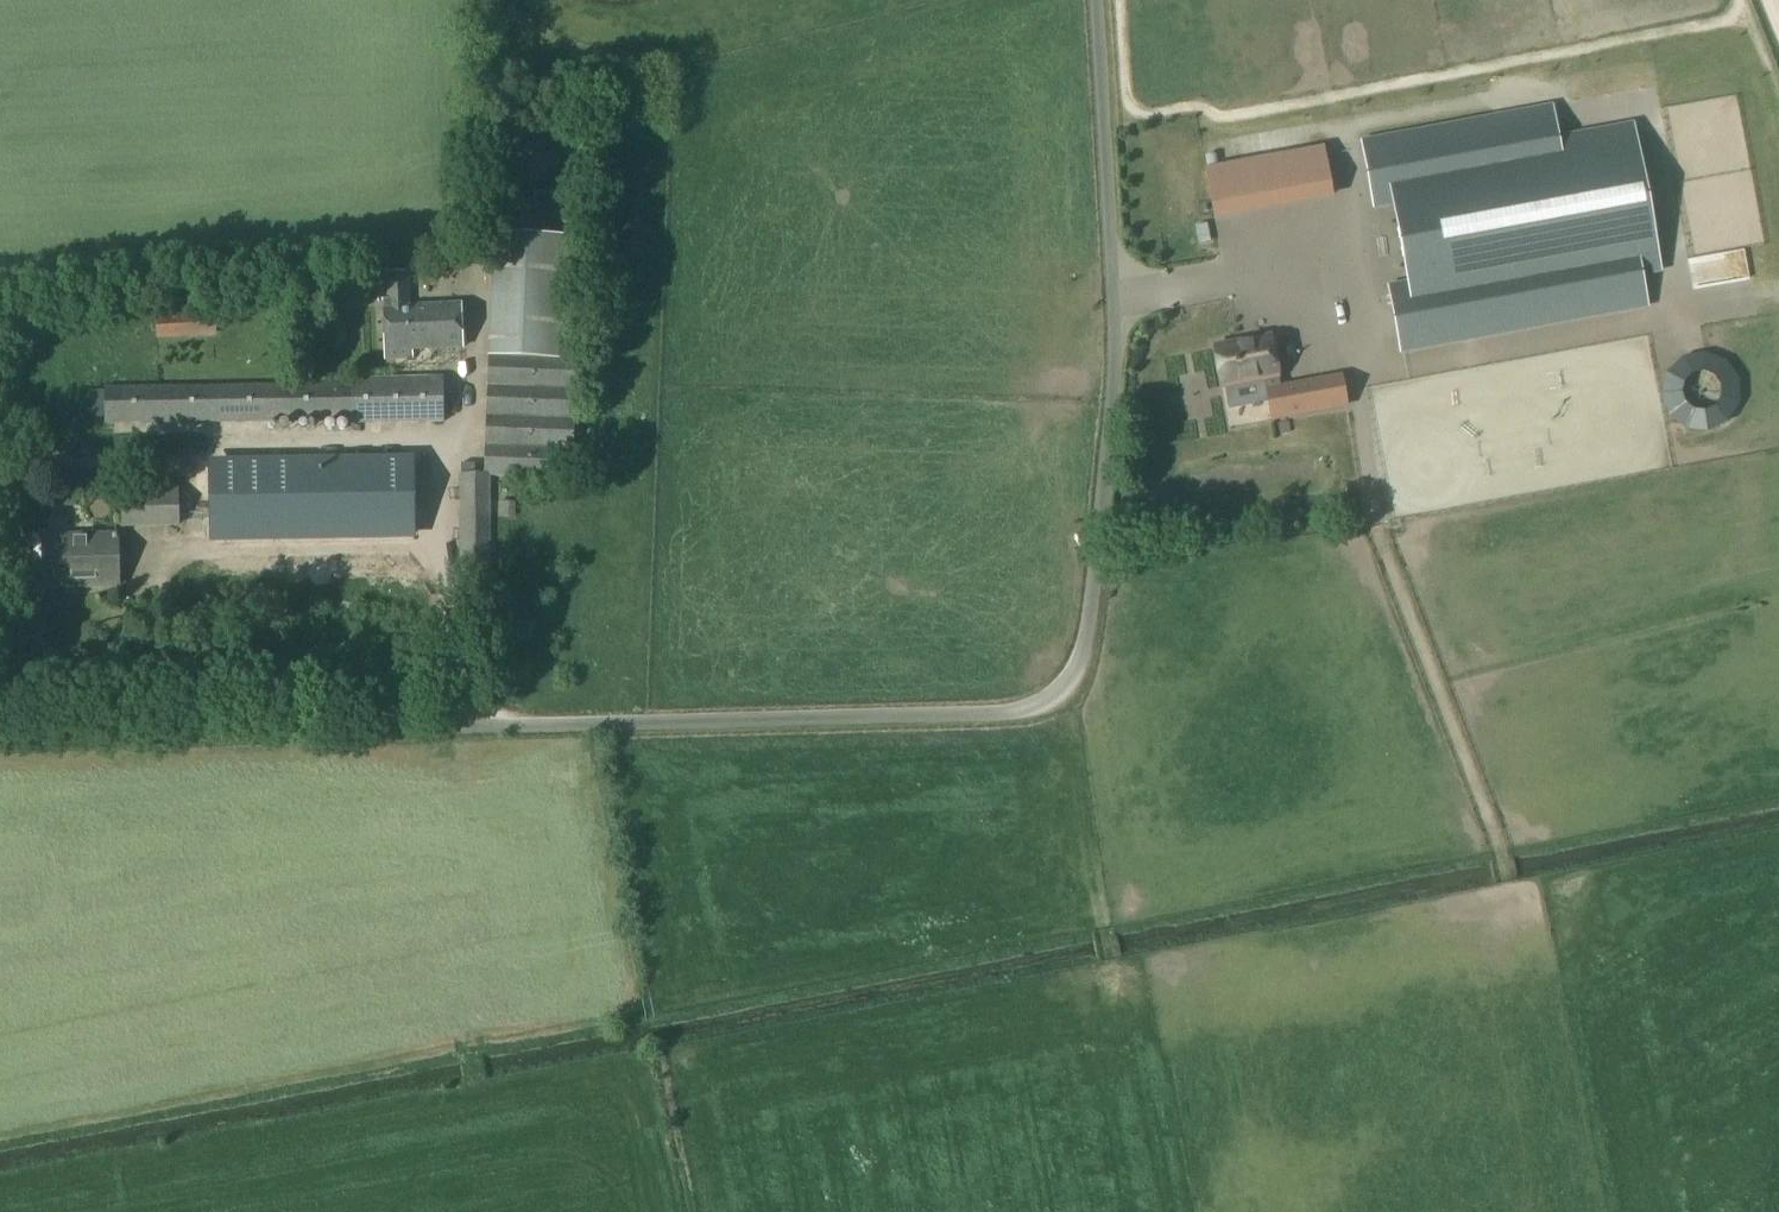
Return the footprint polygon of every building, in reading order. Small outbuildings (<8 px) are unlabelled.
[(1657,271),(1630,125),(1556,139),(1550,106),(1360,142),(1372,207),(1391,204),(1405,283),(1387,286),(1399,352),(1645,307),(1639,274),(1657,271)] [(1322,148),(1205,170),(1214,217),(1331,195),(1322,148)] [(490,357),(486,474),(485,478),(493,478),(575,481),(586,237),(494,232),(488,356),(490,357)] [(409,273),(385,274),(389,360),(414,358),(413,351),(463,348),(461,304),(410,306),(409,273)] [(193,316),(158,318),(159,339),(195,337),(193,316)] [(1277,375),(1270,335),(1214,346),(1221,385),(1265,377),(1267,389),(1265,389),(1271,417),(1345,403),(1340,375),(1278,387),(1276,375),(1277,375)] [(93,390),(92,418),(107,419),(106,426),(441,423),(442,380),(93,390)] [(413,459),(213,463),(215,539),(414,535),(413,459)] [(461,474),(461,596),(493,596),(493,478),(485,478),(486,474),(461,474)] [(123,491),(122,528),(182,527),(181,490),(123,491)] [(119,534),(45,535),(46,588),(120,587),(119,534)]
